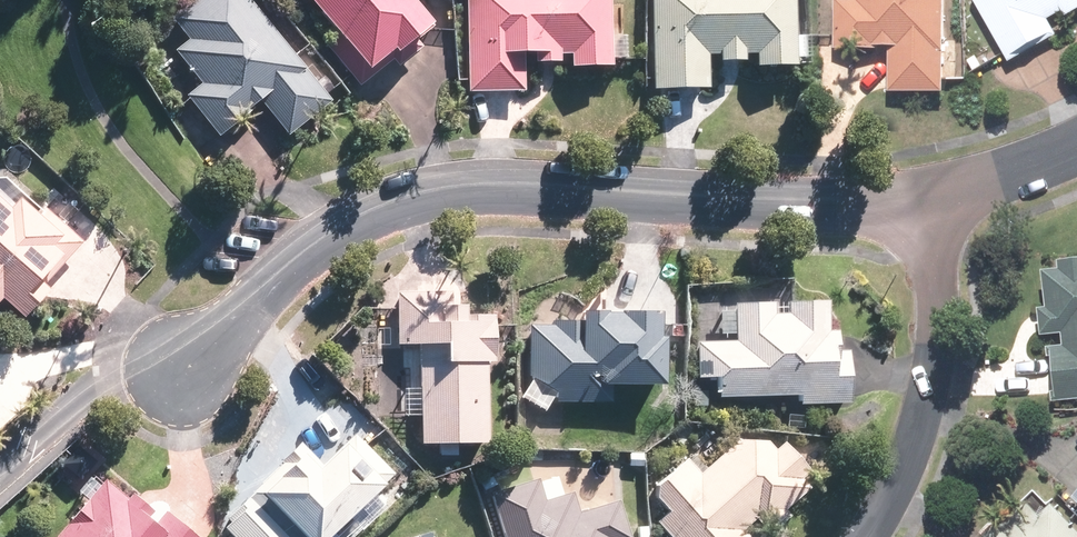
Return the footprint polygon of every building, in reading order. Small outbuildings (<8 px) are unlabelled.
[(251,0),(194,0),(171,18),(188,40),(171,53),(200,88),(186,99),(216,136),(257,103),(286,139),(332,102),(251,0)] [(337,35),(325,45),(364,91),(400,61),(395,54),(430,25),(409,0),(308,0),(337,35)] [(465,90),(521,91),(523,55),(531,55),(531,63),(560,64),(561,56),(567,56),(567,65),(609,66),(611,0),(468,0),(465,90)] [(650,88),(706,89),(707,58),(757,59),(757,66),(811,67),(812,34),(795,34),(796,0),(651,0),(650,88)] [(949,0),(852,0),(852,1),(837,0),(835,52),(889,54),(887,92),(945,95),(949,0)] [(1008,62),(1054,36),(1046,23),(1073,8),(1076,16),(1076,0),(974,0),(1008,62)] [(2,300),(22,318),(83,254),(19,194),(7,207),(0,201),(0,302),(2,300)] [(1076,402),(1076,258),(1067,258),(1068,276),(1040,278),(1044,333),(1063,331),(1065,355),(1052,356),(1056,404),(1076,402)] [(405,270),(379,288),(378,309),(398,310),(397,343),(421,344),(417,443),(483,445),(486,363),(493,363),(494,315),(455,314),(456,272),(405,270)] [(715,379),(715,397),(796,397),(796,405),(846,405),(846,348),(830,348),(830,300),(721,299),(721,342),(694,342),(694,379),(715,379)] [(657,388),(660,310),(589,306),(588,318),(555,317),(555,325),(529,324),(526,382),(516,399),(542,415),(550,401),(616,404),(617,386),(657,388)] [(389,473),(352,435),(322,464),(301,442),(235,508),(264,536),(323,536),(389,473)] [(737,438),(697,474),(683,458),(656,483),(655,499),(665,511),(653,522),(667,536),(745,536),(740,531),(757,516),(765,525),(804,489),(792,477),(802,469),(779,444),(771,450),(762,440),(737,438)] [(490,496),(502,536),(630,536),(617,497),(574,510),(563,473),(490,496)] [(166,511),(161,517),(132,493),(126,500),(102,480),(55,536),(197,536),(166,511)] [(1055,507),(1037,523),(1022,506),(986,536),(1076,536),(1076,533),(1055,507)]
